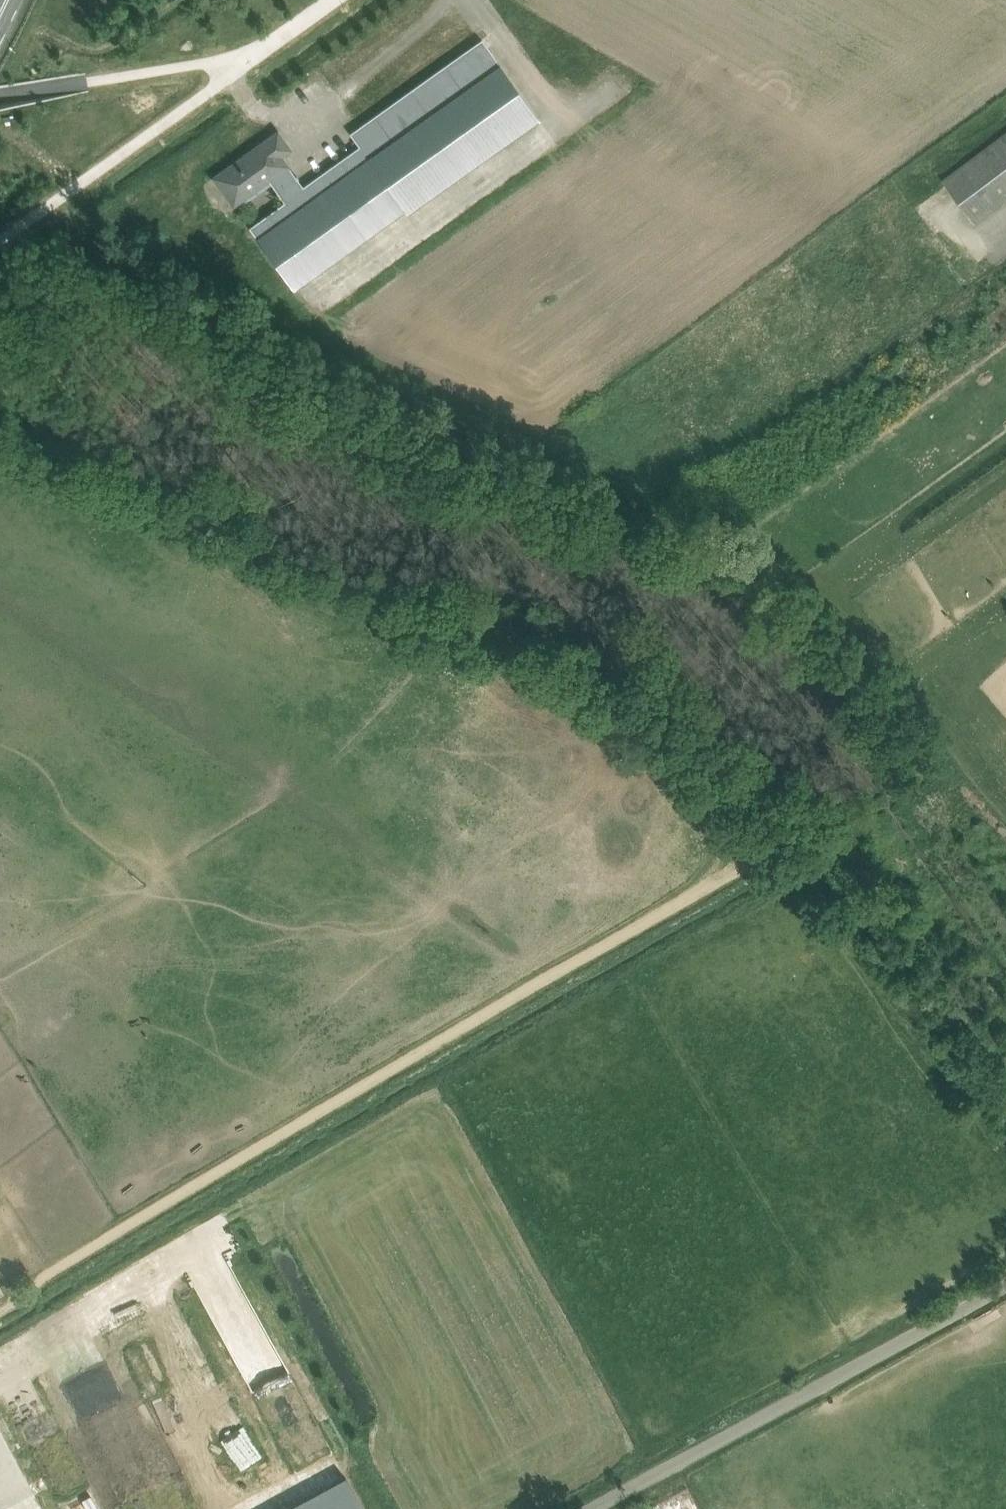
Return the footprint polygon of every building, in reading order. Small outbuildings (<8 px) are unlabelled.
[(233,206),(269,180),(285,202),(252,226),(297,288),(406,210),(409,213),(469,171),(540,118),(483,38),(351,133),(360,146),(304,186),(299,179),(300,178),(298,175),(296,176),(289,165),(282,155),(291,148),(279,131),(246,154),(251,161),(242,167),(237,160),(213,178),(233,206)] [(943,179),(975,224),(985,237),(1005,222),(1005,132),(943,179)] [(308,1410),(297,1387),(279,1396),(282,1402),(267,1410),(275,1426),(308,1410)]
